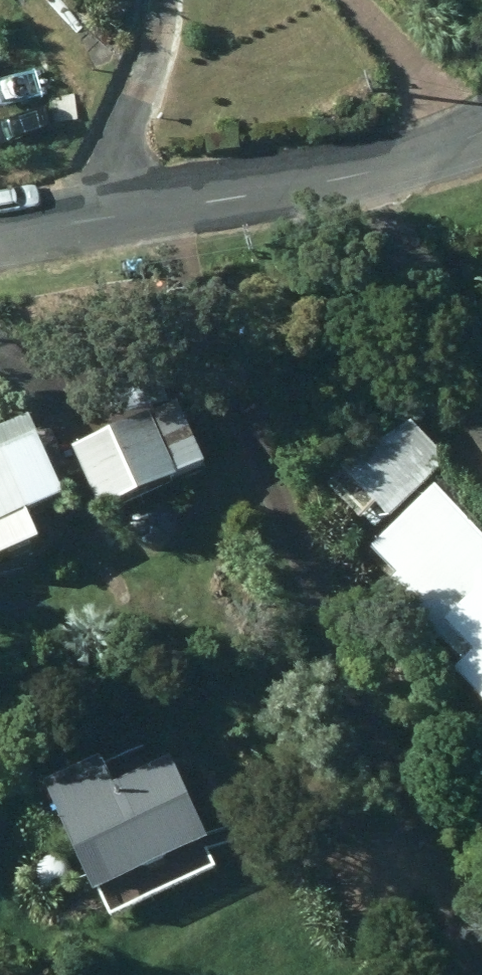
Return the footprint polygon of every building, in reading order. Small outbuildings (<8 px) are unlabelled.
[(128,413),(166,394),(153,369),(116,386),(128,413)] [(96,505),(200,456),(171,393),(166,394),(128,413),(66,441),(96,505)] [(386,513),(447,456),(399,405),(338,461),(386,513)] [(25,410),(0,422),(0,549),(37,532),(25,505),(62,488),(25,410)] [(449,465),(358,549),(456,656),(447,665),(481,702),(481,501),(449,465)] [(86,887),(203,833),(167,752),(109,779),(95,751),(35,778),(86,887)]
